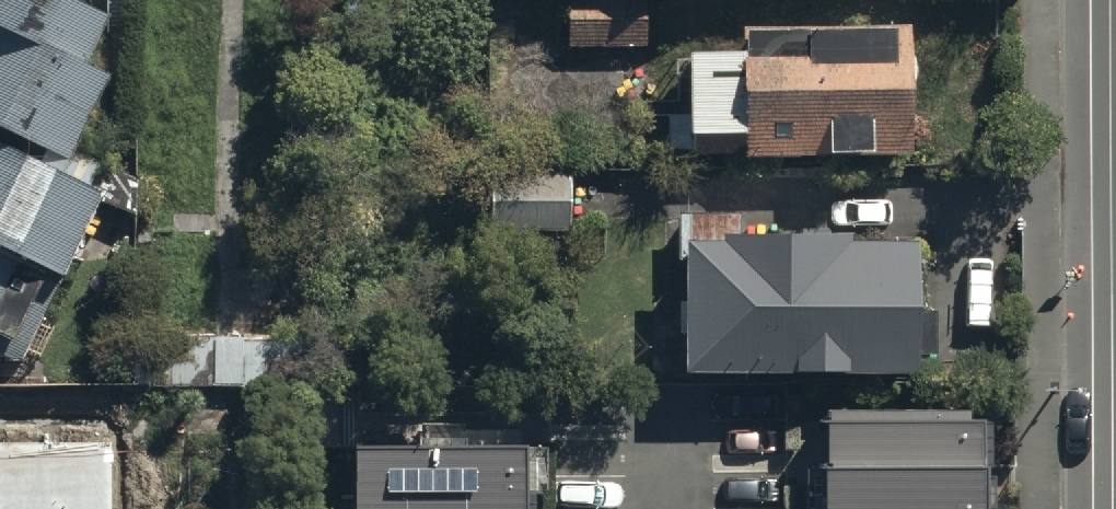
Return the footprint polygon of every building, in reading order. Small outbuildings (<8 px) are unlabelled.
[(12,354),(93,188),(55,171),(101,71),(76,58),(100,15),(73,0),(0,0),(0,349),(12,354)] [(564,45),(638,46),(639,0),(565,0),(564,45)] [(906,30),(737,31),(737,50),(682,50),(683,136),(737,136),(737,159),(906,158),(906,30)] [(568,169),(485,170),(486,225),(569,225),(568,169)] [(746,205),(681,206),(681,371),(911,370),(910,240),(746,241),(746,205)] [(296,335),(144,336),(145,385),(296,384),(296,335)] [(816,414),(816,508),(976,508),(976,414),(816,414)] [(0,443),(0,508),(108,508),(108,443),(0,443)] [(355,447),(355,508),(528,508),(528,447),(355,447)]
